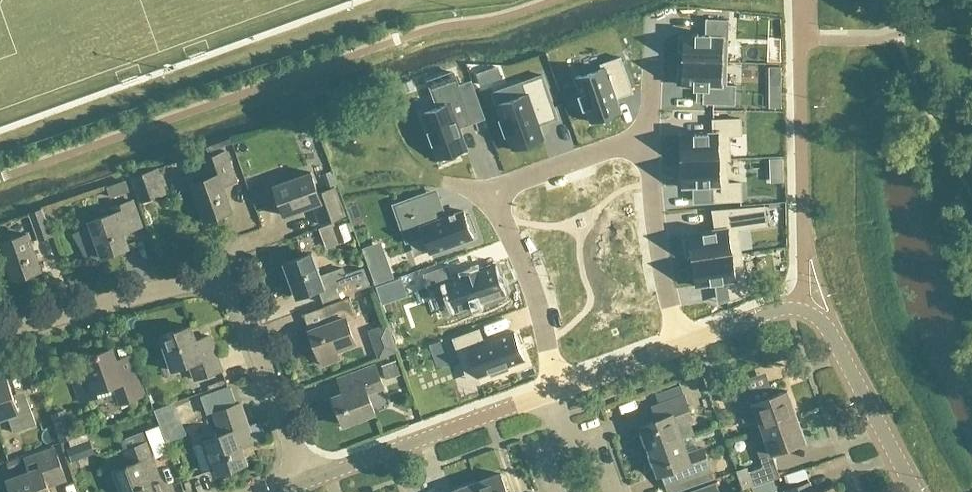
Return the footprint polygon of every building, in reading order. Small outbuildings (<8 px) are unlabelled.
[(679,37),(678,52),(682,53),(682,62),(727,63),(728,21),(705,20),(704,36),(696,36),(696,38),(679,37)] [(779,61),(779,47),(771,46),(770,60),(779,61)] [(591,123),(619,114),(614,100),(632,93),(619,58),(600,65),(601,69),(575,78),(581,95),(577,96),(582,111),(586,110),(591,123)] [(677,70),(677,85),(694,86),(694,88),(702,89),(702,105),(734,106),(735,86),(726,86),(727,63),(682,62),(682,71),(677,70)] [(438,108),(423,114),(429,131),(427,132),(432,146),(434,145),(441,165),(456,160),(454,156),(466,151),(458,128),(471,124),(453,74),(428,82),(438,108)] [(525,95),(496,105),(502,120),(500,121),(505,136),(507,135),(513,152),(543,141),(536,122),(555,115),(541,76),(520,84),(525,95)] [(413,88),(410,81),(401,85),(403,92),(413,88)] [(712,134),(679,136),(680,162),(729,160),(728,136),(740,135),(739,120),(712,121),(712,134)] [(211,178),(190,185),(203,221),(231,211),(222,186),(234,182),(224,153),(205,160),(211,178)] [(729,160),(680,162),(681,188),(692,188),(711,187),(711,202),(740,201),(739,184),(727,184),(726,161),(729,161),(729,160)] [(310,172),(272,185),(284,218),(313,207),(319,225),(344,216),(334,187),(317,193),(310,172)] [(147,174),(132,180),(141,203),(156,197),(147,174)] [(109,200),(128,193),(124,182),(105,189),(109,200)] [(421,196),(392,206),(405,242),(423,236),(429,254),(472,238),(471,233),(474,232),(469,216),(465,217),(463,212),(436,222),(433,214),(428,215),(421,196)] [(89,223),(90,227),(74,235),(88,259),(100,255),(101,258),(128,248),(123,233),(140,227),(131,202),(112,209),(114,214),(89,223)] [(740,254),(736,230),(766,226),(763,208),(712,212),(715,231),(687,235),(688,240),(684,240),(686,256),(690,256),(691,261),(740,254)] [(27,215),(37,243),(51,238),(41,210),(27,215)] [(345,224),(334,228),(340,244),(351,240),(345,224)] [(26,235),(0,245),(13,280),(39,271),(26,235)] [(746,294),(740,254),(691,261),(695,287),(714,284),(722,283),(724,301),(746,294)] [(311,255),(284,265),(294,294),(315,286),(322,304),(369,287),(362,269),(344,275),(342,269),(320,278),(311,255)] [(369,271),(374,284),(391,278),(387,264),(369,271)] [(446,267),(423,276),(428,290),(445,284),(455,312),(504,294),(494,265),(451,281),(446,267)] [(379,302),(403,293),(398,278),(374,287),(379,302)] [(340,361),(337,352),(356,345),(347,321),(356,318),(350,299),(321,310),(327,326),(308,332),(318,359),(319,359),(322,367),(340,361)] [(195,342),(190,327),(160,338),(172,371),(189,365),(194,381),(221,371),(209,337),(195,342)] [(478,331),(452,341),(461,365),(470,362),(477,379),(489,374),(491,378),(508,372),(506,368),(524,362),(513,333),(483,344),(478,331)] [(84,359),(89,373),(72,379),(81,403),(99,396),(97,393),(114,387),(121,405),(144,396),(130,356),(116,361),(112,349),(84,359)] [(443,352),(432,357),(436,368),(447,364),(443,352)] [(385,381),(399,376),(395,365),(395,366),(394,362),(380,367),(382,371),(381,372),(385,381)] [(343,394),(333,398),(343,427),(375,415),(368,394),(383,389),(375,366),(338,379),(343,394)] [(36,378),(28,381),(32,391),(39,389),(36,378)] [(7,416),(13,433),(36,425),(27,398),(15,402),(7,379),(0,381),(0,419),(7,416)] [(763,429),(796,417),(788,392),(754,404),(746,380),(719,390),(724,403),(739,398),(747,421),(758,417),(763,429)] [(206,387),(208,391),(225,386),(223,381),(206,387)] [(240,403),(234,405),(229,389),(199,400),(204,417),(214,413),(222,435),(205,441),(218,475),(247,464),(241,448),(254,443),(240,403)] [(649,451),(682,440),(677,424),(693,419),(685,397),(653,408),(657,421),(641,426),(649,451)] [(796,417),(763,429),(767,441),(755,445),(764,468),(748,473),(753,488),(772,481),(780,478),(772,455),(805,443),(796,417)] [(126,466),(115,471),(123,491),(152,491),(145,473),(156,469),(146,443),(145,443),(141,433),(117,442),(126,466)] [(688,454),(682,440),(649,451),(658,476),(674,470),(679,483),(712,472),(704,449),(688,454)] [(69,463),(93,455),(89,443),(65,450),(69,463)] [(29,475),(8,483),(11,491),(49,491),(47,487),(66,480),(55,449),(24,460),(29,475)] [(8,472),(21,467),(18,459),(5,463),(8,472)] [(808,484),(804,470),(783,477),(787,491),(785,491),(813,491),(810,483),(808,484)] [(477,484),(480,491),(508,491),(502,475),(477,484)] [(753,488),(749,489),(750,491),(776,491),(772,481),(753,488)] [(477,484),(454,491),(480,491),(477,484)] [(716,484),(692,491),(719,491),(716,484)]
